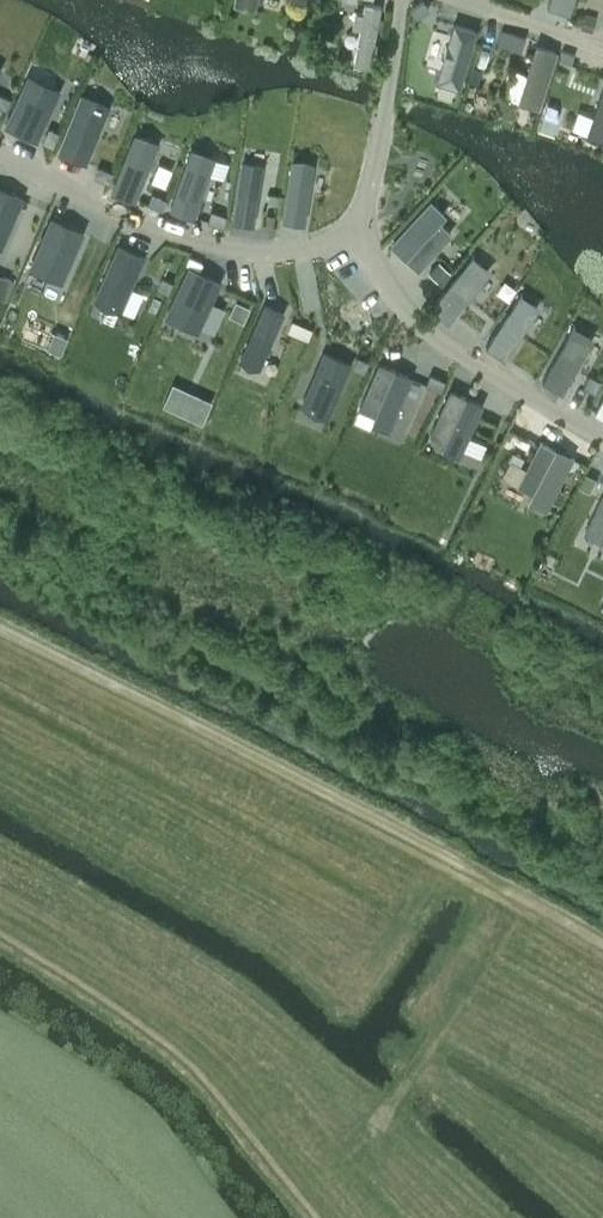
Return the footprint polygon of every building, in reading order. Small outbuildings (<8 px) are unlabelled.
[(286,4),(301,8),(303,0),(288,0),(286,4)] [(409,8),(414,15),(426,6),(421,0),(409,8)] [(548,5),(570,12),(574,0),(549,0),(548,5)] [(353,61),(370,64),(381,5),(364,2),(353,61)] [(584,13),(580,27),(591,31),(595,17),(584,13)] [(441,61),(434,81),(457,88),(474,29),(452,23),(446,43),(445,44),(440,59),(441,61)] [(509,33),(505,45),(519,50),(523,37),(509,33)] [(539,109),(557,51),(535,44),(517,102),(539,109)] [(568,51),(565,60),(577,64),(580,55),(568,51)] [(26,81),(6,125),(39,140),(59,96),(26,81)] [(587,134),(602,140),(602,86),(587,134)] [(10,100),(0,96),(0,107),(6,110),(10,100)] [(81,98),(59,152),(87,163),(107,116),(93,111),(96,104),(81,98)] [(49,128),(43,142),(52,146),(59,132),(49,128)] [(135,136),(112,193),(136,203),(157,149),(155,144),(135,136)] [(192,150),(171,208),(196,217),(210,176),(215,163),(213,158),(192,150)] [(244,163),(234,220),(255,223),(264,171),(259,166),(244,163)] [(295,163),(286,219),(307,223),(315,170),(311,165),(295,163)] [(99,167),(95,178),(109,183),(113,173),(99,167)] [(1,249),(15,217),(23,199),(0,188),(0,249),(1,249)] [(167,201),(152,194),(148,204),(163,210),(167,201)] [(279,198),(270,197),(269,205),(278,206),(279,198)] [(428,201),(391,241),(418,267),(451,232),(438,220),(443,214),(428,201)] [(227,217),(212,212),(208,222),(223,227),(227,217)] [(276,216),(267,215),(265,225),(274,227),(276,216)] [(34,264),(31,271),(63,285),(77,253),(85,234),(53,220),(34,264)] [(118,244),(95,296),(107,301),(108,297),(122,303),(142,254),(118,244)] [(470,259),(430,306),(447,320),(466,297),(465,296),(485,272),(470,259)] [(438,263),(430,272),(441,282),(449,272),(438,263)] [(169,309),(166,315),(198,330),(212,298),(221,279),(189,265),(169,309)] [(297,265),(285,267),(287,281),(299,279),(297,265)] [(0,277),(0,296),(5,298),(13,280),(1,275),(0,277)] [(162,277),(157,288),(168,292),(172,282),(162,277)] [(520,294),(486,345),(504,357),(521,332),(519,331),(536,305),(520,294)] [(235,300),(229,313),(243,319),(249,306),(235,300)] [(264,302),(240,357),(254,363),(261,360),(283,311),(264,302)] [(307,338),(311,328),(302,324),(297,334),(307,338)] [(571,326),(542,380),(561,391),(576,364),(574,363),(588,335),(571,326)] [(324,350),(303,398),(316,403),(314,408),(328,414),(351,361),(324,350)] [(368,359),(358,355),(353,365),(364,369),(368,359)] [(381,362),(360,406),(376,414),(375,417),(372,422),(389,429),(404,395),(412,377),(381,362)] [(441,388),(445,379),(431,373),(427,382),(441,388)] [(588,375),(583,385),(592,390),(598,379),(588,375)] [(452,389),(432,433),(448,441),(446,443),(444,448),(460,456),(476,422),(484,404),(452,389)] [(594,411),(602,415),(602,395),(594,411)] [(210,402),(196,396),(188,414),(202,421),(210,402)] [(525,467),(516,484),(531,492),(527,501),(546,510),(574,455),(555,446),(554,447),(539,439),(525,467)] [(586,474),(579,487),(590,493),(597,479),(586,474)] [(584,529),(600,537),(602,532),(602,491),(584,529)]
